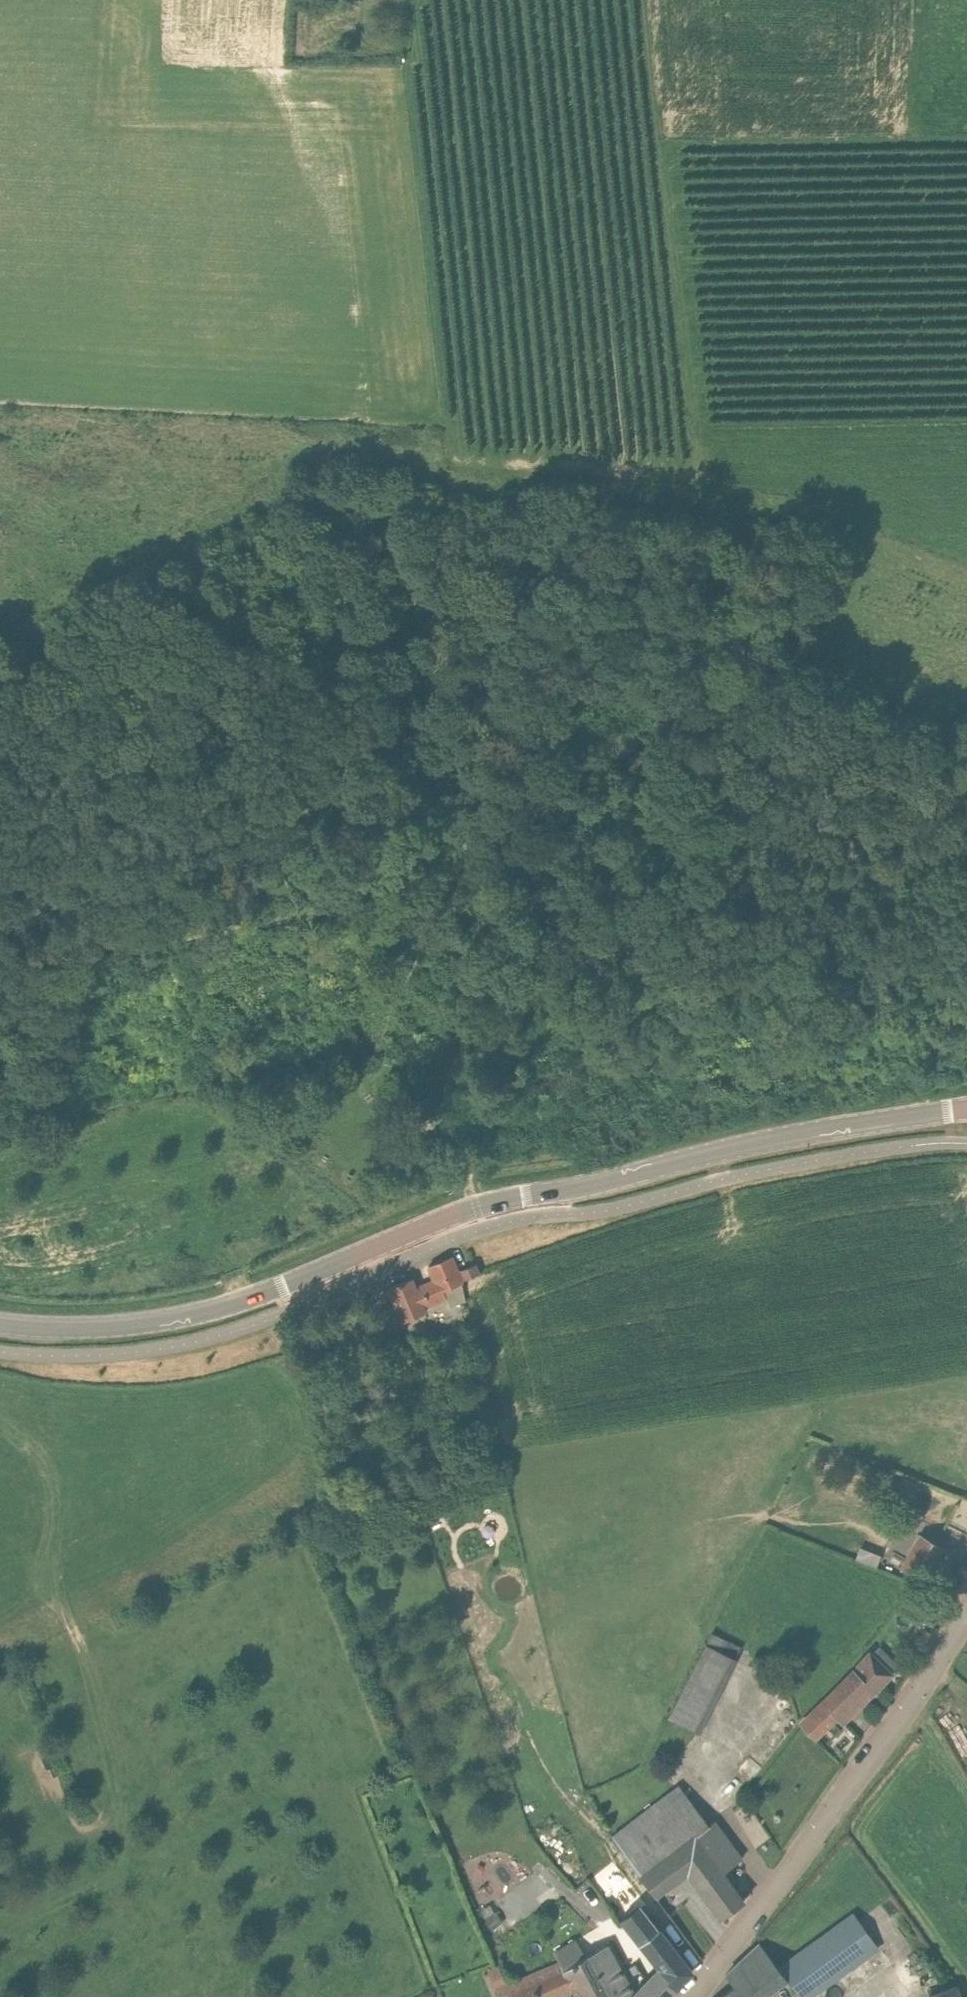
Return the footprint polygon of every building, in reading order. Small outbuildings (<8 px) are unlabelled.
[(466,1300),(461,1283),(462,1283),(457,1272),(450,1256),(428,1266),(435,1280),(415,1289),(411,1279),(389,1288),(402,1322),(425,1313),(423,1307),(445,1298),(449,1306),(466,1300)] [(478,1274),(474,1264),(461,1270),(465,1280),(478,1274)] [(437,1339),(441,1352),(451,1349),(446,1330),(435,1334),(437,1339)] [(915,1483),(902,1477),(896,1489),(909,1495),(915,1483)] [(942,1547),(919,1534),(899,1570),(922,1583),(942,1547)] [(709,1627),(675,1717),(707,1729),(741,1639),(709,1627)] [(918,1643),(922,1645),(929,1632),(925,1630),(918,1643)] [(897,1664),(879,1646),(871,1655),(870,1654),(853,1669),(800,1725),(814,1738),(838,1714),(844,1720),(890,1674),(889,1673),(897,1664)] [(692,1862),(684,1851),(697,1842),(692,1836),(708,1825),(680,1784),(612,1835),(655,1896),(687,1872),(721,1918),(743,1902),(722,1873),(721,1873),(706,1852),(692,1862)] [(741,1859),(720,1829),(715,1820),(708,1825),(692,1836),(697,1842),(684,1851),(692,1862),(706,1852),(721,1873),(722,1873),(741,1859)] [(574,1885),(587,1875),(560,1841),(547,1851),(574,1885)] [(659,1968),(675,1989),(692,1971),(659,1929),(642,1907),(623,1923),(659,1968)] [(494,1911),(484,1918),(492,1930),(503,1923),(494,1911)] [(608,1996),(667,1996),(675,1989),(659,1968),(633,1994),(606,1945),(587,1955),(608,1996)] [(786,1979),(778,1968),(758,1945),(726,1974),(735,1986),(722,1996),(763,1996),(786,1979)] [(587,1955),(586,1956),(565,1969),(560,1962),(514,1982),(508,1985),(497,1989),(495,1990),(498,1996),(550,1996),(574,1987),(579,1996),(608,1996),(587,1955)] [(492,1976),(497,1989),(508,1985),(503,1972),(492,1976)]
